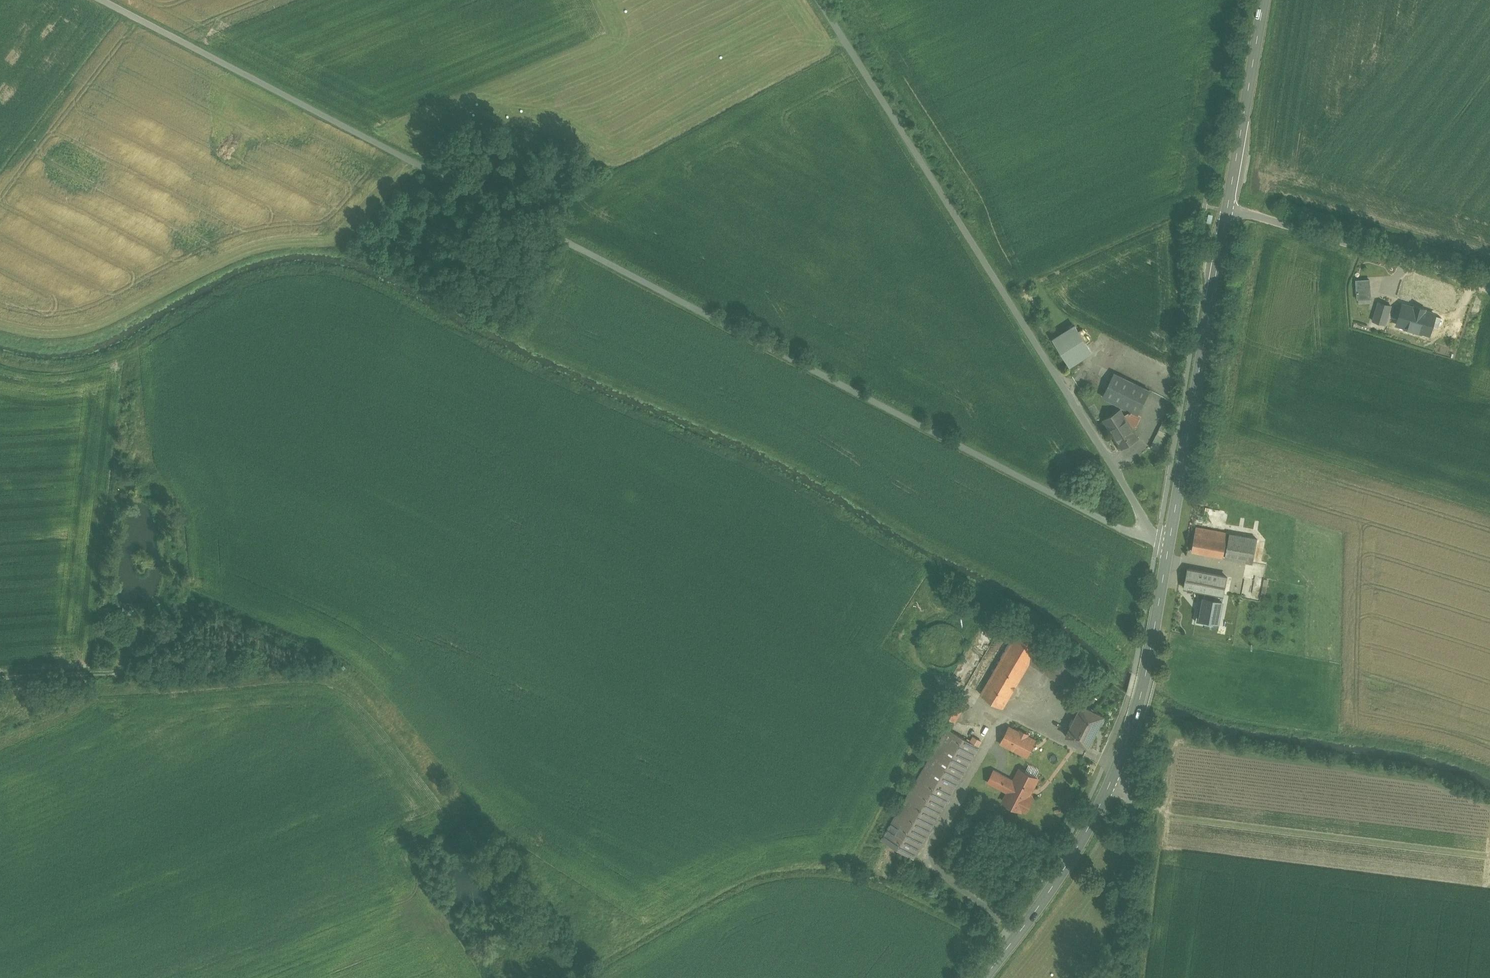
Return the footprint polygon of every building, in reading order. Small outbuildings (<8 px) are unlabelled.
[(1372,298),(1371,279),(1357,280),(1358,299),(1372,298)] [(1406,279),(1400,300),(1433,310),(1439,289),(1406,279)] [(1392,305),(1378,301),(1373,321),(1386,325),(1392,305)] [(1075,325),(1053,339),(1072,367),(1093,353),(1075,325)] [(1171,352),(1165,363),(1171,366),(1177,355),(1171,352)] [(1115,372),(1103,397),(1132,411),(1140,415),(1152,389),(1115,372)] [(1121,410),(1104,421),(1122,449),(1139,438),(1134,430),(1137,426),(1140,415),(1132,411),(1125,415),(1121,410)] [(1228,531),(1195,525),(1191,550),(1223,556),(1228,531)] [(1230,531),(1226,556),(1253,561),(1258,536),(1230,531)] [(1228,573),(1188,565),(1185,585),(1205,589),(1216,591),(1224,592),(1228,573)] [(1215,598),(1216,591),(1205,589),(1199,623),(1218,626),(1223,599),(1215,598)] [(1021,623),(980,694),(1004,707),(1030,661),(1043,639),(1045,636),(1021,623)] [(955,692),(943,713),(957,721),(968,699),(955,692)] [(1082,700),(1066,733),(1090,745),(1106,712),(1082,700)] [(981,745),(947,726),(882,837),(916,857),(981,745)] [(1009,726),(1000,744),(1027,758),(1036,740),(1028,736),(1029,734),(1020,729),(1019,731),(1009,726)] [(1014,777),(995,768),(989,780),(1009,789),(1003,801),(1021,810),(1023,806),(1029,810),(1035,797),(1031,795),(1040,777),(1020,767),(1014,777)]
